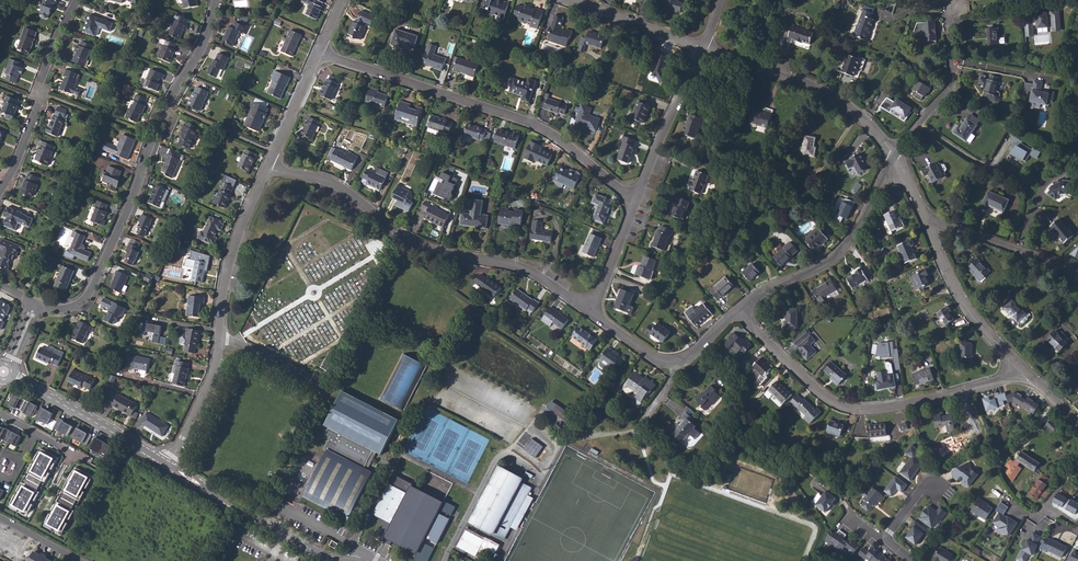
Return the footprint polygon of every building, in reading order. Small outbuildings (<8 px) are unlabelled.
[(43,6),(42,9),(40,14),(41,17),(46,19),(49,17),(54,3),(56,4),(58,0),(42,0),(40,5),(43,6)] [(185,9),(192,7),(192,8),(199,6),(197,1),(196,1),(196,0),(183,0),(185,9)] [(316,20),(322,8),(321,7),(323,3),(316,0),(311,0),(310,2),(311,3),(306,15),(316,20)] [(489,9),(488,13),(494,15),(494,14),(499,16),(497,19),(503,21),(510,3),(504,1),(503,2),(498,0),(497,1),(495,0),(485,0),(483,7),(489,9)] [(661,3),(672,6),(670,10),(680,13),(683,3),(678,1),(678,0),(662,0),(661,3)] [(514,17),(519,19),(519,21),(520,23),(524,24),(526,23),(527,22),(532,24),(530,27),(535,29),(535,27),(538,28),(544,12),(537,10),(536,12),(531,10),(531,9),(529,8),(530,6),(524,4),(523,7),(517,6),(514,17)] [(366,27),(363,26),(365,22),(367,24),(373,26),(377,19),(361,11),(356,22),(353,21),(348,33),(349,34),(354,36),(354,39),(360,39),(366,27)] [(854,36),(856,37),(866,41),(874,20),(871,19),(873,14),(864,11),(859,24),(854,36)] [(1032,21),(1025,21),(1025,35),(1033,34),(1033,26),(1037,26),(1037,29),(1048,28),(1048,26),(1048,25),(1052,25),(1052,26),(1053,31),(1061,31),(1059,12),(1052,13),(1052,15),(1047,15),(1047,14),(1043,14),(1043,15),(1040,15),(1040,14),(1036,14),(1036,16),(1032,16),(1032,18),(1032,21)] [(84,32),(95,37),(99,28),(110,32),(113,24),(90,15),(84,32)] [(169,35),(180,40),(184,29),(186,30),(190,20),(177,15),(169,35)] [(550,32),(548,39),(560,42),(559,44),(567,47),(569,39),(570,39),(573,32),(567,29),(566,31),(565,32),(563,31),(560,30),(564,18),(555,15),(551,26),(549,32),(550,32)] [(936,30),(935,22),(918,23),(912,36),(914,40),(925,39),(925,42),(937,41),(936,32),(935,32),(935,30),(936,30)] [(128,29),(136,32),(138,26),(130,23),(128,29)] [(226,35),(223,40),(229,43),(228,44),(233,47),(240,31),(246,34),(249,29),(245,27),(239,24),(235,23),(233,28),(229,26),(227,32),(228,32),(227,35),(226,35)] [(789,38),(796,40),(795,41),(802,44),(803,42),(810,45),(814,34),(793,26),(789,38)] [(20,50),(23,51),(23,53),(29,55),(31,50),(32,47),(33,47),(36,40),(35,39),(37,32),(25,28),(20,40),(21,41),(18,49),(20,50)] [(998,28),(987,29),(988,45),(999,44),(998,28)] [(391,45),(403,49),(404,45),(409,46),(408,48),(414,49),(418,37),(396,29),(391,45)] [(281,51),(292,56),(300,39),(300,40),(302,36),(291,31),(281,51)] [(580,44),(587,47),(588,44),(601,48),(605,37),(597,34),(589,32),(587,39),(582,37),(580,44)] [(75,56),(72,62),(85,67),(91,51),(93,52),(95,47),(82,41),(80,47),(77,46),(75,51),(76,52),(77,52),(76,56),(75,56)] [(168,41),(165,46),(164,45),(159,58),(170,63),(173,58),(171,57),(172,55),(174,55),(176,50),(174,50),(176,44),(168,41)] [(421,66),(427,68),(428,66),(434,68),(442,71),(446,59),(434,55),(436,46),(429,44),(421,66)] [(580,44),(578,51),(585,53),(587,47),(580,44)] [(207,74),(216,78),(221,69),(224,71),(229,58),(219,54),(216,61),(215,60),(212,65),(211,65),(207,74)] [(665,73),(664,72),(665,68),(667,69),(670,58),(659,54),(656,63),(653,64),(656,69),(654,76),(659,78),(662,85),(669,81),(665,73)] [(864,73),(868,61),(860,58),(860,60),(854,58),(848,55),(842,72),(854,77),(856,69),(864,73)] [(466,74),(466,73),(475,76),(479,65),(458,58),(454,71),(458,73),(459,71),(466,74)] [(18,78),(19,75),(21,76),(24,69),(19,67),(21,63),(11,60),(5,74),(8,75),(6,80),(16,84),(18,78)] [(143,86),(149,88),(157,91),(159,85),(157,84),(160,79),(162,80),(164,75),(151,69),(147,80),(146,79),(143,86)] [(63,82),(60,89),(72,94),(73,94),(78,96),(80,90),(75,88),(78,80),(79,81),(81,75),(67,70),(64,75),(66,76),(65,80),(64,83),(63,82)] [(283,93),(282,93),(283,90),(284,91),(286,86),(287,87),(291,78),(275,71),(271,80),(273,81),(268,93),(281,99),(283,93)] [(997,91),(999,83),(998,83),(999,78),(989,75),(988,80),(984,79),(979,78),(978,84),(983,85),(984,88),(985,88),(984,93),(983,95),(985,99),(989,100),(989,101),(996,103),(1001,100),(1001,98),(1000,97),(1001,95),(1000,92),(997,91)] [(321,95),(331,100),(339,83),(328,79),(321,95)] [(510,92),(519,95),(519,93),(524,95),(523,97),(522,100),(530,103),(536,82),(529,79),(528,83),(515,79),(510,92)] [(918,81),(913,90),(917,92),(915,97),(921,100),(924,96),(926,97),(928,92),(929,93),(933,84),(922,79),(920,81),(918,81)] [(1032,91),(1030,104),(1035,105),(1036,103),(1047,105),(1048,101),(1048,100),(1052,100),(1054,92),(1049,91),(1048,94),(1042,92),(1042,93),(1040,93),(1042,82),(1034,80),(1033,84),(1026,82),(1024,96),(1028,96),(1029,91),(1032,91)] [(188,105),(200,111),(209,92),(197,87),(194,93),(188,105)] [(366,101),(385,107),(389,96),(378,92),(378,91),(370,88),(366,101)] [(126,118),(137,123),(141,114),(142,114),(146,106),(145,105),(147,99),(137,95),(130,109),(126,118)] [(1,112),(5,114),(7,115),(5,118),(8,120),(12,121),(14,117),(13,116),(16,110),(15,110),(17,106),(18,106),(20,101),(6,96),(4,101),(5,102),(4,105),(4,106),(1,112)] [(554,112),(554,111),(559,113),(565,115),(568,106),(561,104),(562,103),(549,99),(545,109),(554,112)] [(894,102),(886,99),(880,108),(890,114),(891,111),(902,116),(900,120),(905,123),(911,114),(909,112),(910,109),(896,99),(894,102)] [(396,119),(417,126),(423,109),(419,108),(419,109),(410,106),(410,104),(401,101),(396,119)] [(246,126),(258,131),(260,126),(262,122),(264,122),(267,115),(266,114),(269,109),(253,102),(250,107),(252,108),(249,116),(250,116),(246,126)] [(632,119),(643,123),(650,106),(638,102),(632,119)] [(575,126),(584,129),(585,127),(596,131),(600,119),(589,115),(592,109),(582,105),(575,126)] [(46,133),(58,137),(64,121),(63,120),(64,118),(65,118),(68,111),(59,107),(56,114),(57,115),(56,117),(55,117),(52,122),(50,127),(49,126),(46,133)] [(750,123),(756,125),(767,128),(773,110),(765,108),(763,114),(762,115),(760,114),(760,113),(753,111),(750,123)] [(970,114),(967,119),(977,126),(980,122),(970,114)] [(699,129),(696,128),(698,122),(701,123),(702,119),(691,115),(686,130),(683,129),(681,134),(696,139),(699,129)] [(429,128),(444,133),(444,132),(449,134),(450,132),(453,123),(448,121),(440,118),(439,119),(437,118),(438,117),(433,116),(429,128)] [(302,134),(312,139),(320,121),(310,117),(302,134)] [(967,141),(972,134),(977,126),(967,119),(959,130),(956,128),(952,133),(966,142),(967,141)] [(185,126),(197,132),(199,128),(187,122),(185,126)] [(465,135),(472,138),(479,140),(479,139),(483,141),(484,139),(489,141),(492,132),(486,131),(487,130),(483,129),(483,128),(468,123),(464,135),(465,135)] [(181,138),(178,145),(183,147),(185,147),(190,149),(193,141),(195,142),(199,132),(197,132),(185,126),(184,125),(181,131),(183,132),(181,135),(182,136),(184,137),(183,139),(181,138)] [(429,128),(428,131),(436,134),(435,135),(441,137),(442,136),(448,138),(449,134),(444,132),(444,133),(429,128)] [(509,132),(499,129),(495,142),(515,148),(519,136),(512,133),(512,134),(509,133),(509,132)] [(114,145),(106,142),(103,150),(128,160),(132,151),(131,151),(132,149),(133,149),(136,140),(123,134),(120,142),(117,147),(114,145)] [(967,141),(971,144),(975,137),(972,134),(967,141)] [(1037,159),(1041,152),(1033,147),(1032,149),(1022,143),(1023,141),(1014,135),(1010,143),(1015,146),(1011,154),(1026,162),(1030,155),(1037,159)] [(632,154),(631,153),(632,151),(633,151),(635,147),(633,146),(635,141),(624,136),(622,142),(624,142),(618,159),(628,163),(632,154)] [(801,155),(814,157),(816,148),(814,147),(816,138),(805,136),(801,155)] [(37,154),(35,160),(41,163),(48,166),(51,159),(50,159),(53,151),(54,151),(56,147),(42,141),(40,146),(41,146),(39,151),(39,152),(38,155),(37,154)] [(541,149),(542,147),(531,142),(524,158),(534,163),(535,160),(548,166),(553,155),(545,151),(544,152),(541,150),(541,149)] [(332,160),(337,149),(333,147),(327,158),(332,160)] [(332,160),(352,170),(358,157),(352,153),(348,150),(346,154),(337,149),(332,160)] [(238,167),(249,172),(257,155),(246,150),(238,167)] [(858,174),(868,169),(860,153),(850,159),(850,160),(845,162),(849,169),(854,166),(858,174)] [(165,164),(162,172),(167,174),(166,176),(172,178),(181,160),(168,154),(165,160),(167,161),(168,161),(166,165),(165,164)] [(922,170),(926,177),(929,175),(933,183),(946,176),(938,162),(922,170)] [(102,182),(108,184),(106,188),(115,192),(117,188),(118,188),(121,182),(120,182),(121,178),(119,178),(122,171),(109,166),(102,182)] [(570,171),(561,167),(555,180),(557,181),(574,189),(580,176),(572,172),(572,173),(569,172),(570,171)] [(363,179),(368,181),(366,184),(380,190),(386,178),(385,178),(388,173),(379,168),(376,173),(369,170),(368,169),(363,179)] [(689,190),(702,195),(709,176),(697,171),(689,190)] [(437,195),(451,201),(453,195),(452,195),(459,179),(443,172),(440,178),(446,181),(445,184),(442,183),(437,195)] [(34,192),(34,191),(36,191),(38,185),(37,184),(39,177),(29,173),(26,180),(25,180),(23,184),(22,187),(20,191),(21,193),(31,197),(34,192)] [(215,204),(225,209),(231,195),(230,194),(234,184),(227,180),(222,191),(221,190),(215,204)] [(1071,186),(1072,181),(1062,181),(1062,182),(1061,182),(1059,183),(1058,180),(1054,182),(1055,184),(1053,185),(1054,185),(1051,187),(1049,190),(1050,191),(1047,194),(1056,200),(1059,196),(1064,194),(1072,194),(1072,186),(1071,186)] [(392,198),(398,201),(396,205),(408,212),(413,203),(408,200),(409,198),(407,197),(410,191),(403,188),(404,186),(399,183),(392,198)] [(154,191),(149,203),(159,208),(165,196),(167,197),(170,191),(158,186),(155,191),(154,191)] [(1009,200),(988,191),(981,208),(987,210),(989,207),(1003,213),(1009,200)] [(608,214),(607,213),(608,210),(609,211),(613,201),(596,194),(592,203),(599,206),(593,220),(604,224),(608,214)] [(836,215),(846,220),(854,202),(844,197),(836,215)] [(672,215),(683,220),(690,202),(678,198),(672,215)] [(471,227),(472,225),(476,225),(476,227),(486,229),(488,216),(481,214),(484,201),(474,200),(471,214),(462,213),(460,225),(471,227)] [(91,221),(99,225),(100,224),(104,226),(106,221),(104,220),(107,212),(106,212),(109,205),(98,201),(95,208),(96,208),(91,221)] [(421,208),(427,212),(424,218),(443,227),(449,216),(438,210),(438,209),(425,201),(421,208)] [(19,223),(19,222),(24,224),(23,225),(30,228),(34,219),(27,216),(23,214),(23,213),(8,207),(4,217),(8,218),(5,226),(16,230),(19,223)] [(498,223),(512,226),(512,227),(516,227),(516,224),(521,225),(523,211),(515,210),(515,212),(509,211),(509,209),(501,207),(498,223)] [(891,232),(904,226),(902,221),(900,221),(895,210),(884,215),(891,232)] [(136,233),(144,237),(153,219),(143,215),(139,222),(141,223),(136,233)] [(198,239),(211,245),(212,244),(214,245),(217,238),(215,237),(218,230),(221,231),(224,224),(221,223),(221,222),(211,217),(204,232),(201,231),(198,239)] [(1049,229),(1053,235),(1055,233),(1064,243),(1073,236),(1060,219),(1055,223),(1050,226),(1051,227),(1049,229)] [(538,240),(538,238),(541,239),(541,240),(552,242),(553,233),(542,231),(543,222),(534,220),(531,239),(538,240)] [(664,251),(665,247),(667,244),(670,235),(671,236),(673,231),(662,226),(660,231),(658,231),(652,246),(664,251)] [(821,244),(823,242),(824,243),(828,239),(820,230),(815,234),(813,232),(812,232),(807,237),(806,238),(808,240),(806,242),(814,251),(821,244)] [(82,246),(86,237),(77,233),(77,232),(74,231),(71,237),(75,238),(68,253),(88,261),(92,253),(84,250),(82,246)] [(583,252),(594,257),(602,239),(591,234),(583,252)] [(3,239),(0,245),(0,250),(0,251),(0,268),(8,271),(10,266),(9,264),(11,260),(13,260),(15,256),(17,257),(19,252),(17,251),(18,247),(19,245),(14,243),(13,244),(12,243),(12,242),(3,239)] [(130,243),(139,248),(141,243),(132,239),(130,243)] [(898,246),(905,264),(917,258),(915,253),(914,254),(911,247),(913,246),(914,245),(914,243),(913,241),(912,241),(911,241),(910,241),(898,246)] [(774,257),(782,266),(792,257),(792,256),(798,250),(791,242),(784,247),(784,248),(774,257)] [(126,252),(127,252),(128,253),(127,255),(124,262),(132,266),(134,262),(135,262),(139,252),(138,251),(139,248),(130,243),(126,252)] [(192,281),(203,283),(211,256),(190,249),(189,259),(186,259),(183,279),(192,281)] [(635,275),(650,280),(656,260),(645,256),(641,266),(639,265),(635,275)] [(968,268),(976,278),(979,282),(990,271),(978,258),(968,268)] [(743,273),(750,281),(760,272),(752,264),(747,269),(743,273)] [(66,291),(69,282),(70,282),(75,271),(63,266),(54,287),(66,291)] [(853,276),(847,279),(852,288),(868,279),(861,268),(855,272),(856,273),(856,274),(853,276)] [(914,275),(919,289),(920,289),(929,285),(927,280),(926,277),(927,276),(929,275),(926,269),(913,275),(914,275)] [(122,291),(124,285),(129,276),(117,271),(115,275),(116,275),(110,288),(121,293),(122,291)] [(475,283),(481,287),(481,288),(494,297),(501,288),(487,278),(482,276),(481,275),(475,283)] [(910,277),(916,290),(919,289),(914,275),(910,277)] [(711,291),(718,299),(722,296),(734,286),(727,278),(711,291)] [(812,291),(820,305),(825,302),(823,298),(837,289),(839,292),(842,290),(834,278),(812,291)] [(510,299),(526,310),(528,308),(532,312),(539,303),(534,299),(533,300),(517,289),(510,299)] [(614,307),(631,314),(634,307),(629,305),(634,294),(621,289),(614,307)] [(187,316),(199,318),(201,304),(204,304),(205,298),(189,296),(187,316)] [(107,316),(106,316),(104,320),(113,325),(115,322),(118,321),(120,316),(123,316),(125,310),(126,309),(117,305),(118,304),(104,298),(101,305),(109,309),(111,310),(108,317),(107,316)] [(1011,316),(1012,315),(1018,322),(1019,321),(1021,324),(1023,324),(1027,320),(1027,318),(1024,315),(1026,314),(1013,300),(1004,309),(1011,316)] [(1,329),(4,322),(3,321),(5,314),(7,315),(10,307),(9,307),(9,305),(5,304),(5,303),(0,301),(0,329),(1,329)] [(688,316),(697,327),(712,314),(703,303),(695,310),(693,307),(691,307),(686,311),(686,313),(688,316)] [(949,313),(950,312),(951,311),(948,306),(937,314),(946,325),(954,319),(951,315),(949,313)] [(546,323),(549,319),(552,322),(562,329),(569,320),(563,316),(563,317),(559,314),(560,313),(555,309),(555,310),(551,307),(541,320),(546,323)] [(784,328),(797,329),(797,309),(786,309),(786,322),(784,322),(784,328)] [(74,334),(72,339),(82,343),(88,331),(91,333),(94,328),(79,321),(77,326),(78,326),(74,334)] [(163,326),(145,323),(140,331),(155,334),(153,343),(159,344),(163,326)] [(645,333),(649,336),(651,334),(663,343),(671,332),(658,323),(655,328),(650,325),(645,333)] [(572,337),(590,350),(597,340),(593,338),(594,337),(580,327),(572,337)] [(185,352),(195,354),(196,347),(197,347),(200,331),(188,329),(185,345),(186,345),(185,352)] [(1046,340),(1059,352),(1068,343),(1055,331),(1046,340)] [(725,343),(727,344),(726,345),(729,349),(732,347),(738,353),(740,350),(744,353),(748,350),(747,349),(751,345),(745,338),(744,339),(743,341),(739,337),(734,332),(729,337),(730,338),(725,343)] [(796,348),(807,360),(817,352),(811,345),(815,341),(810,336),(796,348)] [(895,370),(901,369),(898,348),(894,349),(893,341),(878,343),(876,357),(880,356),(881,358),(893,357),(895,370)] [(961,343),(960,363),(974,363),(974,357),(971,356),(972,343),(961,343)] [(47,350),(56,354),(58,350),(49,346),(47,350)] [(43,362),(43,361),(48,363),(52,365),(53,364),(57,367),(64,352),(58,350),(56,354),(47,350),(41,347),(36,359),(43,362)] [(608,366),(612,368),(617,361),(620,364),(624,360),(616,355),(615,356),(612,353),(612,352),(613,350),(609,347),(600,360),(602,361),(600,363),(600,366),(604,369),(607,368),(608,366)] [(321,367),(328,371),(335,358),(328,354),(321,367)] [(427,366),(403,354),(381,398),(404,410),(427,366)] [(150,359),(137,356),(128,360),(127,362),(129,371),(135,369),(146,371),(147,371),(150,359)] [(762,385),(769,378),(766,374),(771,369),(760,359),(752,367),(762,376),(758,381),(762,385)] [(176,361),(173,373),(172,373),(171,378),(174,378),(173,384),(184,387),(189,369),(188,368),(189,364),(176,361)] [(832,378),(835,380),(833,382),(838,386),(839,384),(842,381),(847,375),(832,363),(825,371),(832,378)] [(912,375),(916,386),(934,380),(930,369),(912,375)] [(69,381),(74,384),(73,386),(80,389),(82,385),(86,387),(85,388),(90,390),(94,380),(90,378),(90,377),(86,375),(85,377),(74,371),(69,381)] [(875,380),(877,390),(895,387),(893,373),(887,375),(887,371),(877,373),(878,379),(875,380)] [(626,384),(628,386),(638,393),(635,397),(641,402),(649,392),(650,393),(656,385),(645,377),(644,378),(643,380),(640,377),(641,376),(635,372),(626,384)] [(762,385),(764,387),(771,379),(769,378),(762,385)] [(768,390),(782,404),(791,395),(777,382),(768,390)] [(702,394),(701,393),(695,399),(703,406),(702,407),(705,410),(711,404),(712,405),(721,396),(715,391),(716,390),(711,385),(704,392),(705,393),(703,395),(702,394)] [(367,457),(368,455),(366,454),(367,452),(369,452),(371,449),(380,454),(381,455),(399,420),(342,391),(324,425),(337,432),(303,496),(349,519),(372,473),(362,468),(366,460),(366,459),(367,457)] [(1006,395),(1005,392),(995,395),(996,398),(991,400),(990,396),(983,398),(987,411),(999,407),(998,406),(1005,404),(1004,401),(1008,399),(1006,395)] [(1006,395),(1008,399),(1009,402),(1014,401),(1034,413),(1040,405),(1028,397),(1027,399),(1015,392),(1006,395)] [(21,397),(16,394),(10,405),(15,408),(15,407),(22,411),(27,401),(20,398),(21,397)] [(789,404),(792,407),(794,405),(796,406),(805,416),(804,418),(809,423),(820,412),(816,408),(815,409),(799,394),(789,404)] [(113,406),(128,414),(127,415),(131,417),(138,404),(134,402),(133,403),(119,395),(118,398),(113,406)] [(113,406),(118,398),(114,396),(110,404),(113,406)] [(641,402),(635,397),(631,402),(638,406),(641,402)] [(33,405),(27,401),(22,411),(28,414),(28,415),(33,418),(39,407),(34,404),(33,405)] [(543,415),(569,433),(578,419),(575,417),(576,415),(567,408),(565,410),(552,401),(543,415)] [(43,408),(36,420),(40,422),(41,421),(48,425),(54,414),(43,408)] [(679,424),(677,422),(674,426),(677,429),(673,434),(681,442),(689,434),(694,439),(699,433),(694,429),(696,426),(692,423),(695,420),(686,412),(681,417),(683,420),(684,421),(680,426),(679,425),(679,424)] [(141,423),(163,437),(169,427),(147,414),(141,423)] [(933,416),(935,427),(946,425),(947,432),(955,431),(952,415),(941,417),(941,415),(933,416)] [(61,418),(55,429),(69,436),(74,427),(64,422),(65,421),(61,418)] [(1051,419),(1046,423),(1054,432),(1058,427),(1051,419)] [(827,432),(839,436),(843,425),(831,420),(827,432)] [(868,438),(886,436),(885,424),(867,426),(868,438)] [(1,440),(1,439),(17,447),(22,437),(19,435),(19,436),(9,431),(10,430),(7,429),(6,430),(3,428),(3,429),(0,427),(0,439),(1,440)] [(74,438),(88,446),(93,435),(89,433),(89,434),(85,432),(86,431),(79,428),(74,438)] [(307,442),(314,445),(317,439),(310,435),(307,442)] [(97,438),(91,449),(107,458),(113,447),(108,444),(105,443),(105,442),(97,438)] [(920,451),(911,445),(905,453),(911,457),(899,473),(906,478),(906,476),(910,479),(923,462),(915,457),(920,451)] [(60,459),(42,449),(36,461),(39,463),(37,466),(34,465),(29,474),(31,475),(26,485),(24,484),(19,493),(22,494),(20,498),(17,496),(10,509),(28,518),(41,493),(39,492),(44,482),(47,483),(60,459)] [(1016,460),(1021,463),(1038,474),(1044,466),(1022,452),(1016,460)] [(1014,461),(1010,459),(1005,466),(1009,469),(1006,473),(1012,482),(1022,468),(1018,466),(1014,461)] [(967,462),(951,471),(954,477),(957,480),(958,478),(961,481),(961,484),(965,486),(968,486),(977,474),(970,469),(970,464),(967,462)] [(470,522),(495,535),(501,539),(506,530),(506,529),(507,527),(510,522),(511,522),(515,516),(514,515),(516,511),(517,511),(520,505),(519,505),(522,500),(523,501),(526,494),(525,494),(527,489),(519,485),(521,482),(522,479),(513,475),(508,472),(499,467),(492,481),(491,483),(477,510),(475,513),(470,522)] [(95,477),(77,468),(64,493),(66,494),(61,504),(59,503),(45,528),(63,537),(70,525),(67,523),(69,520),(72,521),(76,512),(74,511),(79,501),(82,502),(87,493),(84,492),(86,488),(89,490),(95,477)] [(1046,498),(1049,494),(1043,490),(1051,479),(1043,474),(1029,494),(1037,500),(1040,494),(1046,498)] [(906,484),(895,475),(883,491),(889,495),(892,494),(895,491),(895,489),(896,488),(901,492),(906,484)] [(391,485),(389,484),(373,515),(386,521),(378,537),(378,538),(390,544),(392,540),(417,553),(425,538),(436,543),(437,540),(438,541),(440,537),(439,537),(441,534),(442,534),(445,528),(444,527),(445,525),(446,525),(448,522),(447,521),(448,518),(438,513),(442,504),(432,498),(418,491),(411,487),(413,484),(412,484),(400,478),(397,484),(393,482),(391,485)] [(501,539),(504,540),(511,528),(513,529),(516,531),(517,531),(529,508),(534,499),(531,497),(528,495),(532,488),(530,487),(521,482),(519,485),(527,489),(525,494),(526,494),(523,501),(522,500),(519,505),(520,505),(517,511),(516,511),(514,515),(515,516),(511,522),(510,522),(507,527),(506,529),(506,530),(501,539)] [(876,503),(882,495),(871,487),(867,492),(864,490),(861,494),(864,496),(863,499),(865,500),(860,506),(865,509),(869,509),(871,505),(874,501),(876,503)] [(825,491),(815,505),(824,513),(828,508),(832,504),(831,503),(835,498),(825,491)] [(1075,515),(1077,510),(1077,503),(1070,499),(1070,500),(1058,493),(1052,503),(1075,515)] [(982,502),(983,500),(979,498),(970,511),(986,520),(993,509),(988,505),(982,502)] [(1009,507),(1001,502),(996,511),(999,513),(993,523),(1000,527),(999,529),(1009,536),(1018,523),(1010,518),(1009,520),(1007,519),(1007,518),(1007,517),(1004,515),(1009,507)] [(929,506),(927,509),(926,508),(921,515),(922,516),(920,518),(924,520),(923,521),(928,525),(931,522),(934,525),(937,521),(939,522),(946,513),(939,508),(936,512),(934,512),(932,510),(933,509),(929,506)] [(926,535),(929,531),(914,520),(911,524),(913,526),(905,537),(915,544),(918,544),(920,540),(920,538),(923,533),(926,535)] [(489,542),(466,530),(457,547),(480,559),(489,542)] [(825,540),(853,555),(860,542),(837,531),(836,533),(830,530),(825,540)] [(1029,538),(1033,541),(1037,535),(1032,532),(1029,538)] [(1041,549),(1046,551),(1047,550),(1062,558),(1067,547),(1059,543),(1056,541),(1052,539),(1051,540),(1047,538),(1041,549)] [(872,544),(867,550),(864,547),(859,553),(869,560),(874,560),(875,560),(876,560),(892,560),(872,544)] [(955,559),(951,557),(952,555),(941,548),(939,548),(937,552),(935,552),(933,556),(934,560),(954,560),(955,559)] [(1074,551),(1069,560),(1077,560),(1077,552),(1074,551)] [(45,559),(46,557),(42,555),(41,556),(34,553),(30,560),(49,560),(45,559)]
